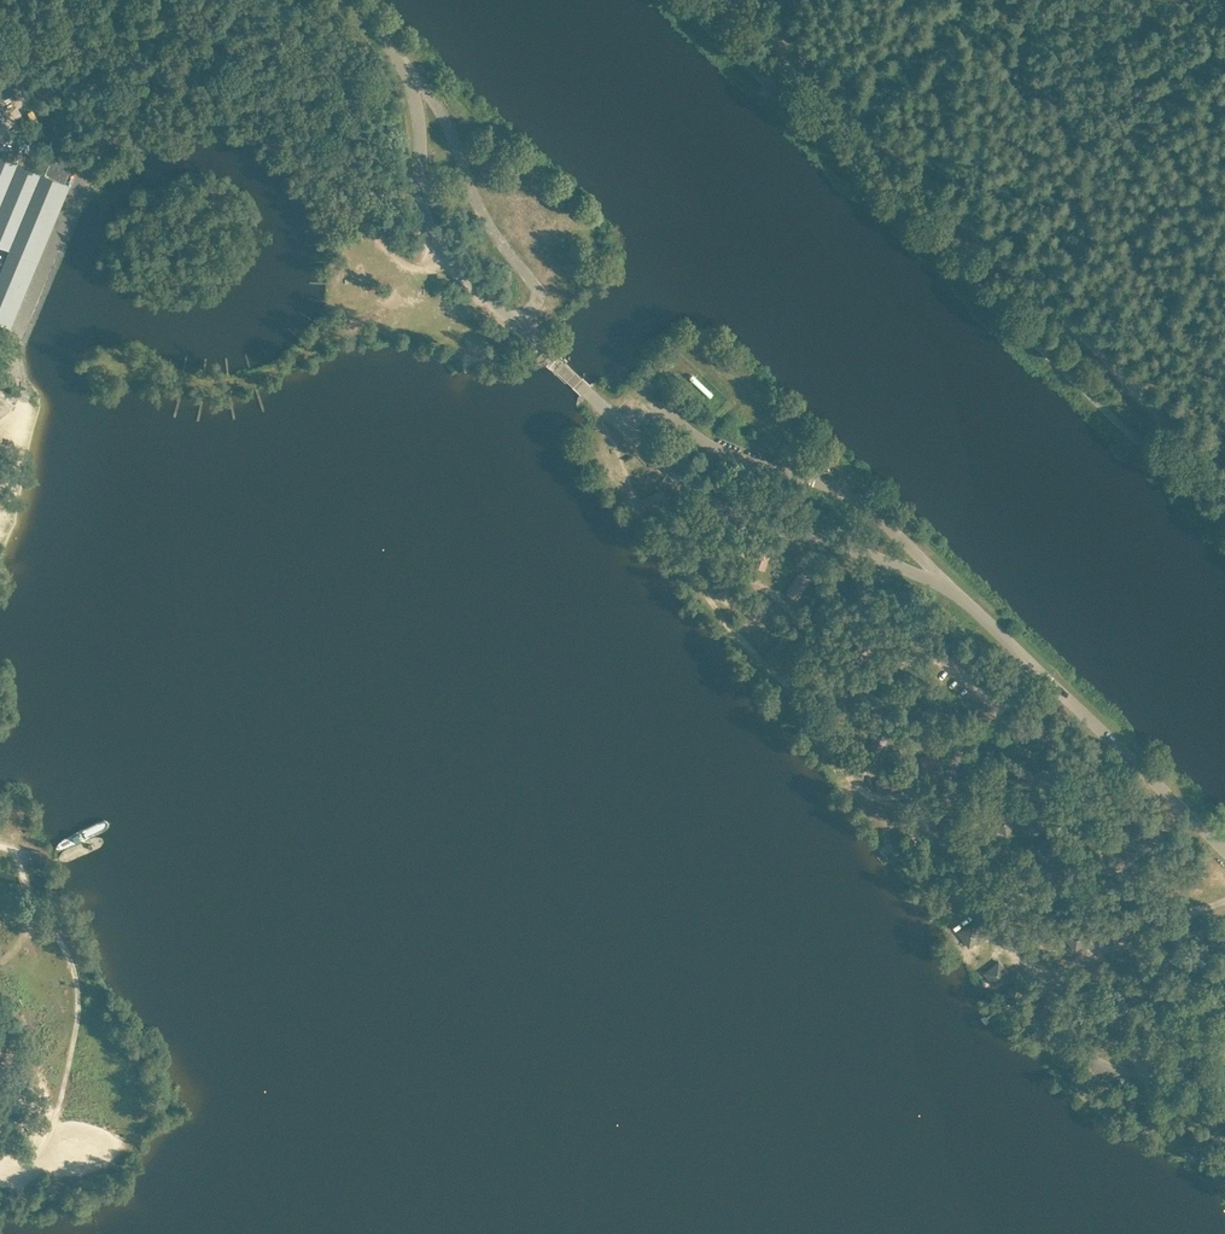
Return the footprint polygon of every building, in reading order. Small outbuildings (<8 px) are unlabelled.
[(0,102),(16,94),(4,71),(0,74),(0,102)] [(43,86),(39,89),(42,94),(47,90),(43,86)] [(5,325),(71,166),(51,158),(44,174),(0,156),(0,246),(10,250),(0,274),(0,323),(5,325)] [(645,510),(668,502),(664,489),(640,496),(645,510)] [(800,569),(786,590),(799,598),(812,578),(800,569)] [(711,583),(720,595),(733,583),(724,572),(711,583)] [(1039,728),(1026,740),(1037,753),(1050,741),(1039,728)] [(1038,806),(1027,820),(1041,830),(1052,816),(1038,806)] [(1133,815),(1124,830),(1139,839),(1148,824),(1133,815)] [(903,827),(889,838),(901,853),(915,841),(903,827)] [(1101,829),(1088,840),(1099,854),(1112,842),(1101,829)] [(1039,845),(1052,859),(1065,846),(1052,832),(1039,845)] [(44,850),(31,847),(28,861),(41,863),(44,850)] [(974,919),(959,930),(970,946),(985,936),(974,919)] [(1080,924),(1064,935),(1076,950),(1091,939),(1080,924)] [(1224,954),(1224,952),(1224,932),(1222,929),(1211,943),(1224,954)] [(1177,936),(1162,947),(1172,961),(1187,950),(1177,936)] [(999,959),(984,972),(997,986),(1011,974),(999,959)]
